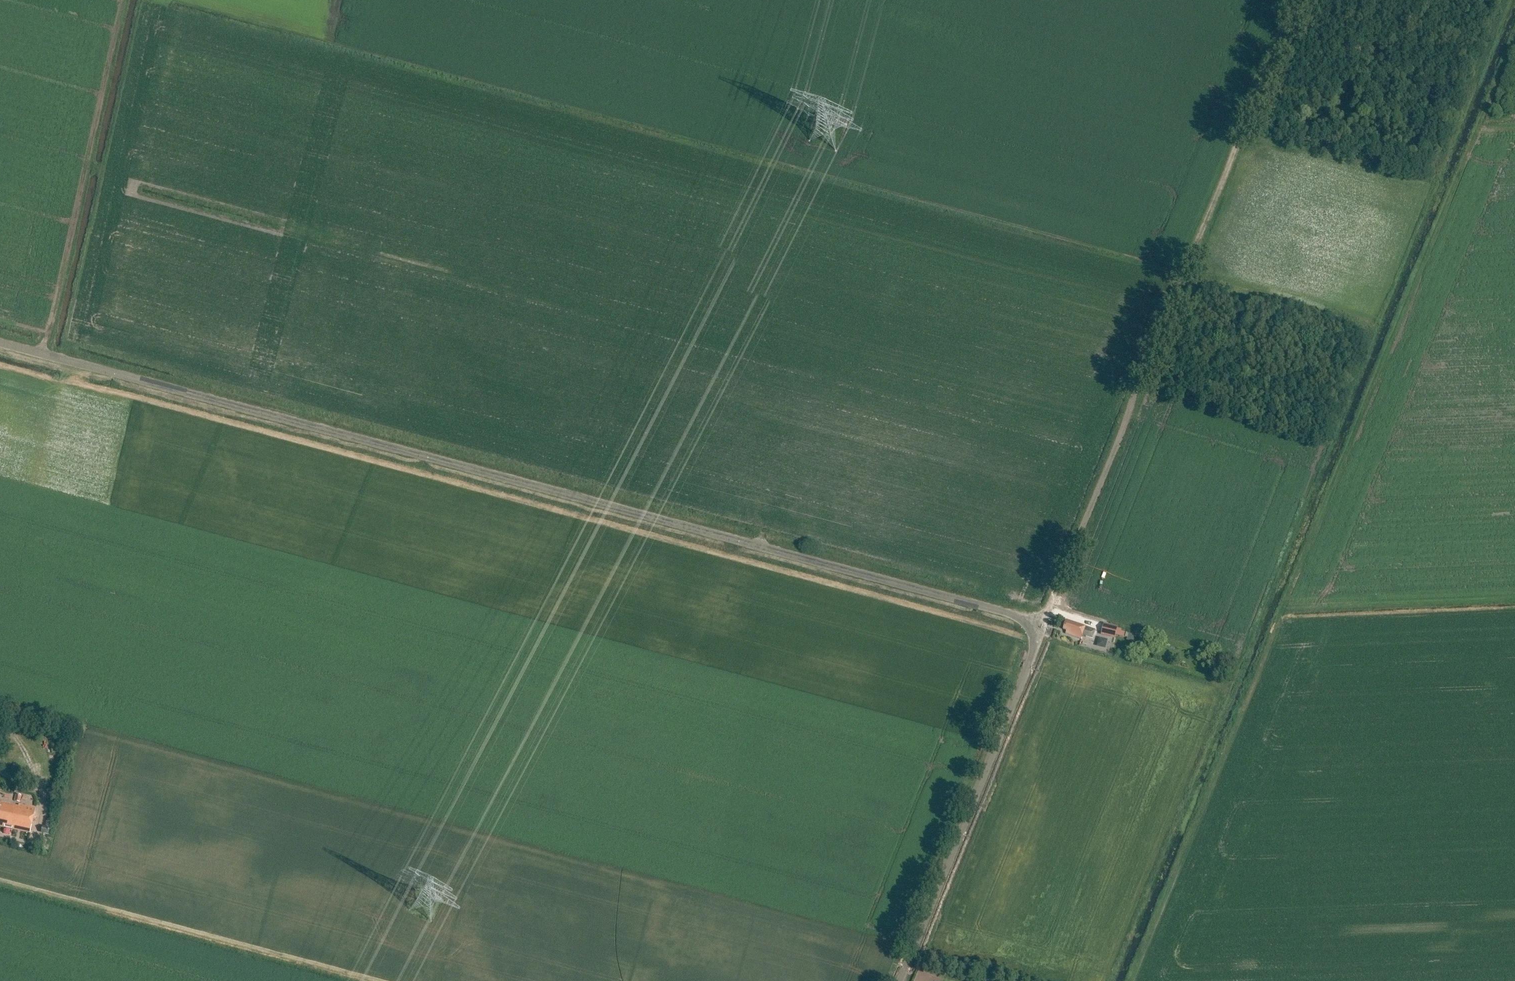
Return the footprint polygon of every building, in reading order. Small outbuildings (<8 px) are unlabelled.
[(1065,634),(1081,639),(1083,635),(1092,638),(1095,630),(1085,627),(1066,621),(1063,629),(1067,630),(1065,634)] [(1102,634),(1102,635),(1115,638),(1115,637),(1117,629),(1117,628),(1104,625),(1102,634)] [(18,806),(0,802),(0,827),(30,833),(35,808),(19,805),(18,806)]
